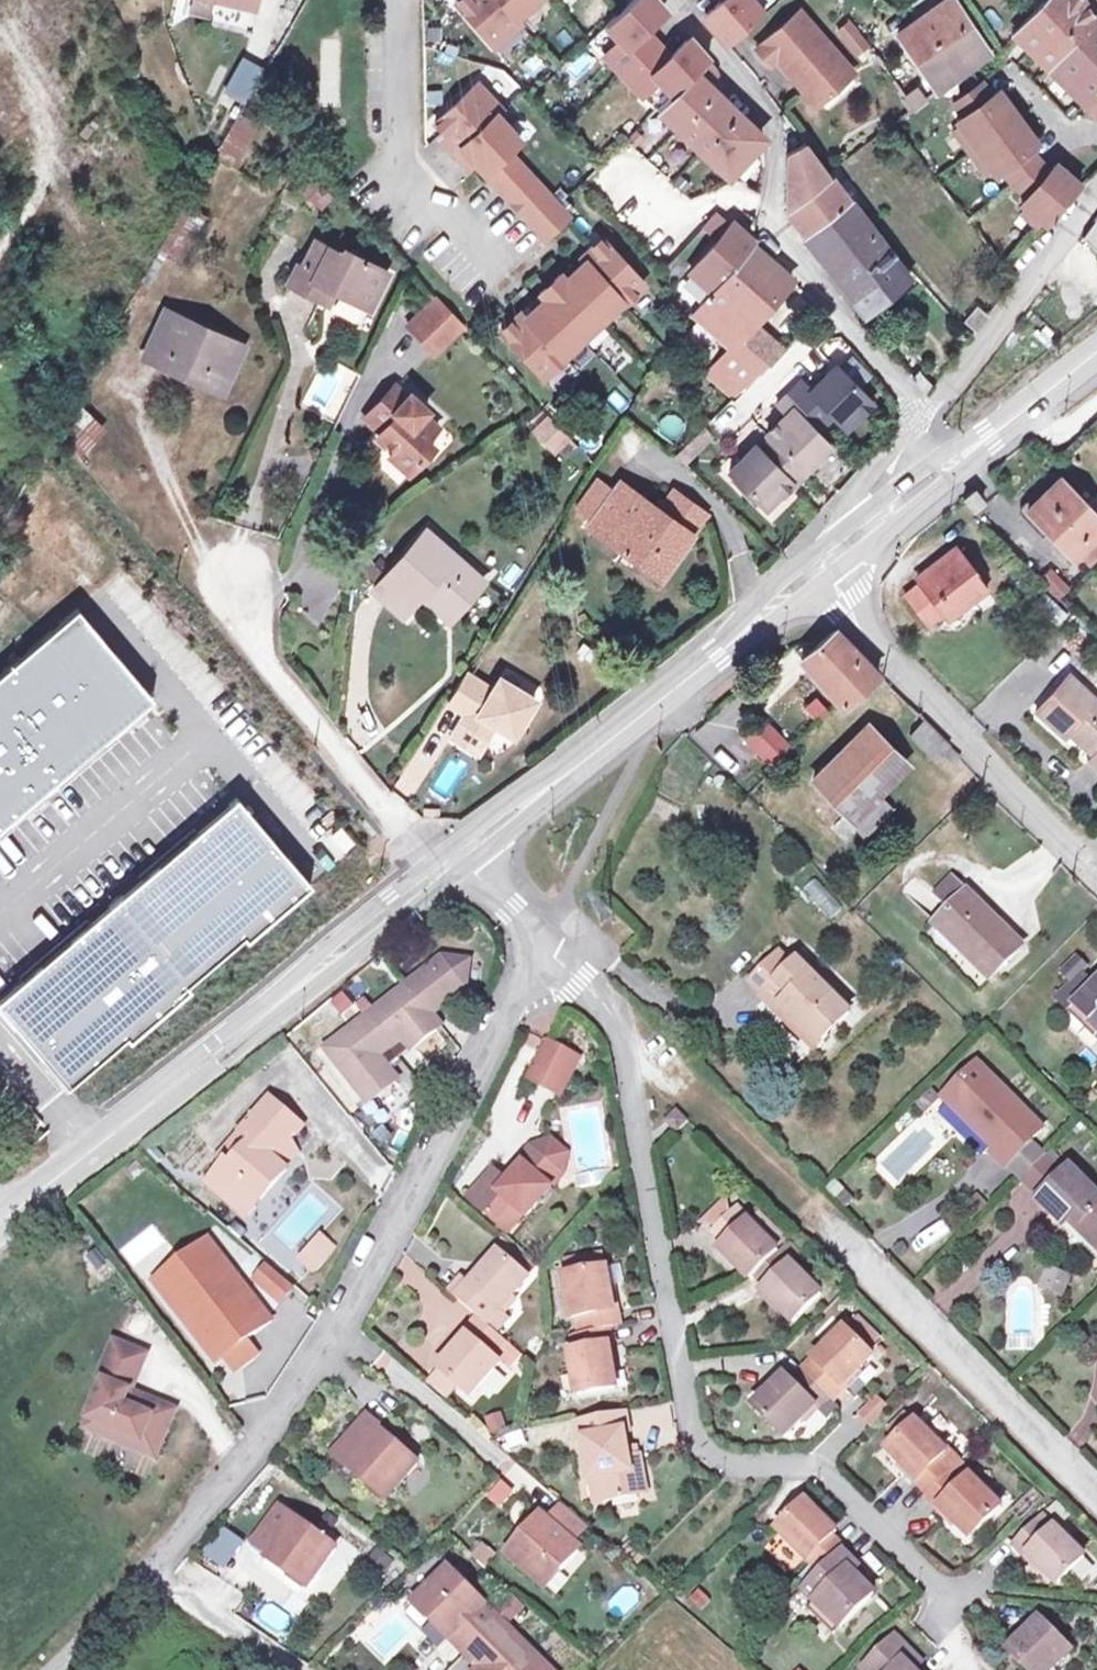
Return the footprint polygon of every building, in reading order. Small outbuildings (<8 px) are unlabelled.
[(497,44),(524,21),(520,15),(506,0),(460,0),(497,44)] [(520,15),(537,0),(506,0),(520,15)] [(591,38),(623,73),(662,37),(650,24),(671,5),(667,0),(632,0),(591,38)] [(711,15),(736,43),(771,11),(762,0),(728,0),(711,15)] [(905,31),(945,87),(996,49),(963,0),(943,0),(905,31)] [(1056,62),(1096,22),(1096,12),(1090,0),(1042,0),(1018,25),(1021,28),(1055,63),(1056,62)] [(806,6),(763,45),(778,61),(783,55),(825,100),(861,67),(806,6)] [(1055,63),(1090,99),(1096,106),(1096,22),(1056,62),(1055,63)] [(675,50),(662,37),(623,73),(653,107),(654,106),(698,68),(715,54),(695,32),(675,50)] [(273,64),(252,53),(235,82),(256,94),(259,88),(273,64)] [(717,88),(698,68),(654,106),(678,128),(717,88)] [(1051,219),(1085,180),(1068,165),(1063,171),(1055,164),(1044,154),(1035,143),(1029,134),(1035,129),(1023,111),(1009,93),(1002,98),(996,89),(987,76),(958,97),(967,109),(960,114),(964,120),(980,141),(996,164),(1000,169),(1007,164),(1017,179),(1031,191),(1026,197),(1031,201),(1046,214),(1051,219)] [(447,136),(457,148),(500,109),(505,105),(481,79),(439,118),(451,132),(447,136)] [(920,81),(912,88),(908,92),(919,107),(932,97),(920,81)] [(996,89),(1002,98),(1009,93),(1002,84),(996,89)] [(738,110),(717,88),(678,128),(698,147),(738,110)] [(500,109),(457,148),(469,160),(475,154),(488,168),(511,147),(524,135),(500,109)] [(762,135),(738,110),(698,147),(723,170),(762,135)] [(238,167),(260,125),(236,113),(215,156),(238,167)] [(964,120),(957,125),(973,146),(980,141),(964,120)] [(644,152),(656,128),(643,121),(631,145),(644,152)] [(1029,134),(1035,143),(1042,138),(1035,129),(1029,134)] [(811,231),(856,199),(835,169),(812,138),(797,149),(797,212),(811,231)] [(980,141),(973,146),(989,169),(996,164),(980,141)] [(511,147),(488,168),(493,173),(516,153),(511,147)] [(493,173),(493,174),(547,233),(571,212),(516,152),(516,153),(493,173)] [(1060,158),(1055,164),(1063,171),(1068,165),(1060,158)] [(310,161),(296,177),(322,198),(335,182),(310,161)] [(877,227),(856,199),(811,231),(867,302),(909,271),(890,245),(877,227)] [(1031,201),(1025,208),(1041,221),(1046,214),(1031,201)] [(699,223),(713,237),(726,222),(711,208),(699,223)] [(709,289),(747,242),(726,222),(713,237),(686,270),(693,275),(709,289)] [(882,223),(877,227),(890,245),(896,240),(882,223)] [(1088,237),(1096,244),(1096,223),(1088,237)] [(526,307),(506,326),(548,372),(568,353),(566,351),(626,296),(628,298),(649,279),(606,234),(585,252),(590,256),(570,275),(550,293),(530,311),(526,307)] [(332,280),(374,300),(391,263),(353,245),(349,252),(319,238),(307,264),(300,260),(292,277),(326,294),(332,280)] [(789,280),(747,242),(709,289),(700,300),(693,309),(733,345),(712,368),(740,394),(787,350),(755,319),(789,280)] [(544,287),(550,293),(570,275),(564,269),(544,287)] [(427,327),(449,306),(438,294),(412,320),(423,331),(427,327)] [(979,301),(971,312),(984,323),(993,312),(979,301)] [(463,321),(449,306),(427,327),(440,342),(463,321)] [(169,311),(149,356),(227,393),(248,349),(169,311)] [(971,322),(964,331),(973,338),(979,331),(971,322)] [(801,378),(789,390),(824,423),(836,410),(851,425),(876,398),(841,363),(814,390),(801,378)] [(923,368),(919,373),(936,389),(941,383),(923,368)] [(406,472),(431,446),(423,437),(436,425),(421,409),(424,406),(409,392),(405,396),(393,384),(364,414),(381,430),(376,435),(392,449),(387,454),(406,472)] [(771,432),(775,436),(807,469),(834,442),(819,428),(824,423),(789,390),(779,401),(791,412),(771,432)] [(82,450),(108,423),(79,395),(60,429),(82,450)] [(553,457),(567,444),(543,419),(529,432),(553,457)] [(690,461),(715,439),(705,427),(679,449),(690,461)] [(773,504),(807,469),(775,436),(765,448),(759,443),(736,467),(773,504)] [(625,477),(596,518),(668,572),(697,529),(660,504),(625,477)] [(674,483),(660,504),(697,529),(711,509),(674,483)] [(1028,516),(1069,559),(1096,534),(1096,522),(1061,484),(1028,516)] [(971,499),(961,509),(973,522),(983,512),(971,499)] [(430,584),(457,607),(485,577),(427,527),(376,584),(405,610),(430,584)] [(944,630),(983,599),(954,561),(916,590),(920,596),(903,609),(926,638),(941,626),(944,630)] [(0,674),(0,828),(157,696),(80,606),(0,674)] [(834,646),(799,678),(839,719),(875,686),(834,646)] [(454,733),(479,749),(497,720),(515,732),(538,697),(503,675),(495,687),(468,670),(450,698),(469,710),(454,733)] [(1084,772),(1096,784),(1096,715),(1068,686),(1032,722),(1064,752),(1071,745),(1091,765),(1084,772)] [(760,735),(743,752),(770,778),(787,762),(760,735)] [(879,825),(869,814),(902,782),(865,743),(810,795),(857,844),(879,825)] [(0,998),(0,1001),(70,1083),(129,1033),(132,1037),(194,985),(190,981),(246,933),(250,938),(315,882),(283,845),(240,794),(0,998)] [(345,824),(335,831),(348,847),(358,840),(345,824)] [(954,924),(971,906),(959,894),(941,911),(954,924)] [(971,906),(954,924),(939,938),(993,994),(1025,962),(971,906)] [(433,961),(399,987),(422,1017),(456,991),(460,964),(433,961)] [(787,1017),(822,1054),(850,1027),(800,975),(794,980),(781,966),(752,994),(766,1008),(763,1011),(778,1026),(787,1017)] [(1096,994),(1096,975),(1093,971),(1065,998),(1079,1012),(1082,1009),(1096,994)] [(399,987),(357,1019),(374,1041),(386,1032),(392,1040),(400,1051),(430,1029),(422,1017),(399,987)] [(1082,1009),(1096,1024),(1096,994),(1082,1009)] [(814,1062),(822,1054),(787,1017),(778,1026),(814,1062)] [(374,1041),(357,1019),(315,1051),(358,1105),(387,1082),(368,1057),(380,1049),(374,1041)] [(386,1032),(374,1041),(380,1049),(392,1040),(386,1032)] [(532,1050),(518,1080),(545,1093),(559,1063),(532,1050)] [(1011,1164),(1033,1143),(1047,1130),(987,1069),(955,1099),(1001,1146),(996,1152),(1010,1166),(1011,1164)] [(274,1092),(234,1136),(242,1143),(232,1153),(209,1180),(247,1215),(263,1197),(268,1201),(293,1173),(289,1169),(304,1152),(295,1143),(310,1126),(274,1092)] [(676,1103),(664,1115),(678,1128),(689,1116),(676,1103)] [(242,1143),(234,1136),(224,1146),(232,1153),(242,1143)] [(1046,1157),(1033,1143),(1011,1164),(1025,1179),(1046,1157)] [(511,1201),(525,1213),(530,1217),(568,1174),(533,1144),(519,1160),(523,1164),(516,1172),(501,1159),(468,1198),(495,1220),(511,1201)] [(1042,1197),(1064,1176),(1046,1157),(1025,1179),(1042,1197)] [(1070,1170),(1064,1176),(1042,1197),(1040,1199),(1065,1225),(1077,1214),(1084,1221),(1078,1228),(1096,1248),(1096,1198),(1070,1170)] [(846,1207),(856,1197),(846,1187),(836,1197),(846,1207)] [(511,1201),(495,1220),(509,1232),(525,1213),(511,1201)] [(766,1277),(794,1251),(748,1204),(721,1231),(734,1244),(726,1252),(758,1285),(766,1277)] [(327,1240),(314,1254),(326,1265),(339,1251),(327,1240)] [(195,1242),(154,1276),(178,1305),(165,1316),(202,1360),(218,1347),(223,1353),(234,1344),(261,1321),(236,1292),(195,1242)] [(456,1292),(477,1310),(490,1320),(501,1306),(507,1311),(538,1274),(502,1244),(474,1277),(471,1275),(456,1292)] [(574,1270),(618,1260),(614,1244),(571,1253),(574,1270)] [(804,1261),(794,1251),(766,1277),(778,1289),(770,1297),(802,1330),(837,1295),(804,1261)] [(314,1254),(307,1262),(319,1273),(326,1265),(314,1254)] [(578,1306),(583,1325),(616,1318),(629,1315),(618,1260),(574,1270),(567,1271),(574,1307),(578,1306)] [(281,1287),(257,1267),(244,1282),(269,1302),(281,1287)] [(1047,1269),(1039,1288),(1058,1296),(1065,1277),(1047,1269)] [(178,1305),(154,1276),(141,1286),(165,1316),(178,1305)] [(490,1320),(477,1310),(463,1326),(471,1333),(443,1365),(479,1395),(509,1359),(496,1347),(507,1335),(490,1320)] [(616,1318),(583,1325),(587,1345),(575,1348),(584,1389),(629,1380),(616,1318)] [(878,1319),(866,1331),(889,1355),(901,1342),(878,1319)] [(866,1331),(822,1372),(851,1405),(864,1392),(862,1390),(893,1359),(889,1355),(866,1331)] [(106,1342),(100,1359),(130,1370),(137,1354),(106,1342)] [(218,1347),(202,1360),(207,1365),(217,1357),(228,1371),(244,1357),(234,1344),(223,1353),(218,1347)] [(96,1385),(78,1431),(103,1441),(107,1432),(134,1443),(130,1451),(149,1458),(165,1418),(148,1411),(151,1405),(129,1396),(127,1400),(120,1397),(121,1393),(130,1370),(100,1359),(91,1383),(96,1385)] [(851,1405),(822,1372),(811,1383),(799,1370),(769,1400),(803,1434),(831,1407),(839,1416),(851,1405)] [(891,1392),(872,1412),(884,1424),(903,1405),(891,1392)] [(653,1465),(643,1468),(633,1424),(640,1423),(635,1400),(579,1412),(585,1436),(589,1435),(602,1497),(657,1485),(653,1465)] [(167,1411),(151,1405),(148,1411),(165,1418),(167,1411)] [(912,1434),(928,1418),(918,1408),(903,1424),(912,1434)] [(366,1483),(370,1477),(384,1489),(396,1488),(418,1463),(381,1430),(382,1429),(367,1416),(333,1454),(366,1483)] [(903,1466),(936,1498),(972,1462),(928,1418),(912,1434),(898,1448),(909,1460),(903,1466)] [(751,1442),(767,1450),(775,1431),(760,1424),(751,1442)] [(107,1432),(103,1441),(130,1451),(134,1443),(107,1432)] [(972,1462),(936,1498),(979,1542),(1015,1506),(972,1462)] [(370,1477),(366,1483),(386,1500),(396,1488),(384,1489),(370,1477)] [(500,1479),(487,1498),(504,1509),(516,1490),(500,1479)] [(827,1569),(856,1539),(846,1529),(851,1524),(825,1497),(791,1532),(827,1569)] [(582,1522),(563,1505),(548,1521),(541,1515),(506,1554),(536,1579),(550,1563),(555,1567),(575,1545),(568,1538),(582,1522)] [(336,1548),(280,1507),(254,1544),(268,1554),(265,1558),(286,1573),(290,1567),(305,1577),(317,1575),(336,1548)] [(1096,1550),(1096,1546),(1067,1516),(1063,1520),(1053,1509),(1018,1543),(1030,1555),(1037,1548),(1068,1579),(1096,1550)] [(225,1570),(248,1542),(226,1525),(204,1553),(225,1570)] [(876,1559),(856,1539),(827,1569),(810,1586),(832,1608),(856,1633),(896,1593),(869,1566),(876,1559)] [(388,1576),(397,1561),(377,1548),(367,1564),(388,1576)] [(550,1563),(536,1579),(541,1584),(555,1567),(550,1563)] [(307,1588),(317,1575),(305,1577),(290,1567),(286,1573),(307,1588)] [(500,1619),(448,1567),(425,1591),(425,1604),(437,1616),(432,1621),(465,1654),(500,1619)] [(425,1604),(425,1591),(414,1603),(432,1621),(437,1616),(425,1604)] [(856,1633),(832,1608),(826,1614),(850,1638),(856,1633)] [(1042,1669),(1062,1669),(1085,1647),(1048,1610),(1015,1643),(1024,1652),(1042,1669)] [(500,1619),(465,1654),(480,1668),(478,1669),(551,1669),(500,1619)] [(921,1654),(929,1645),(915,1630),(874,1669),(936,1669),(921,1654)] [(1024,1652),(1018,1658),(1030,1669),(1042,1669),(1024,1652)]
